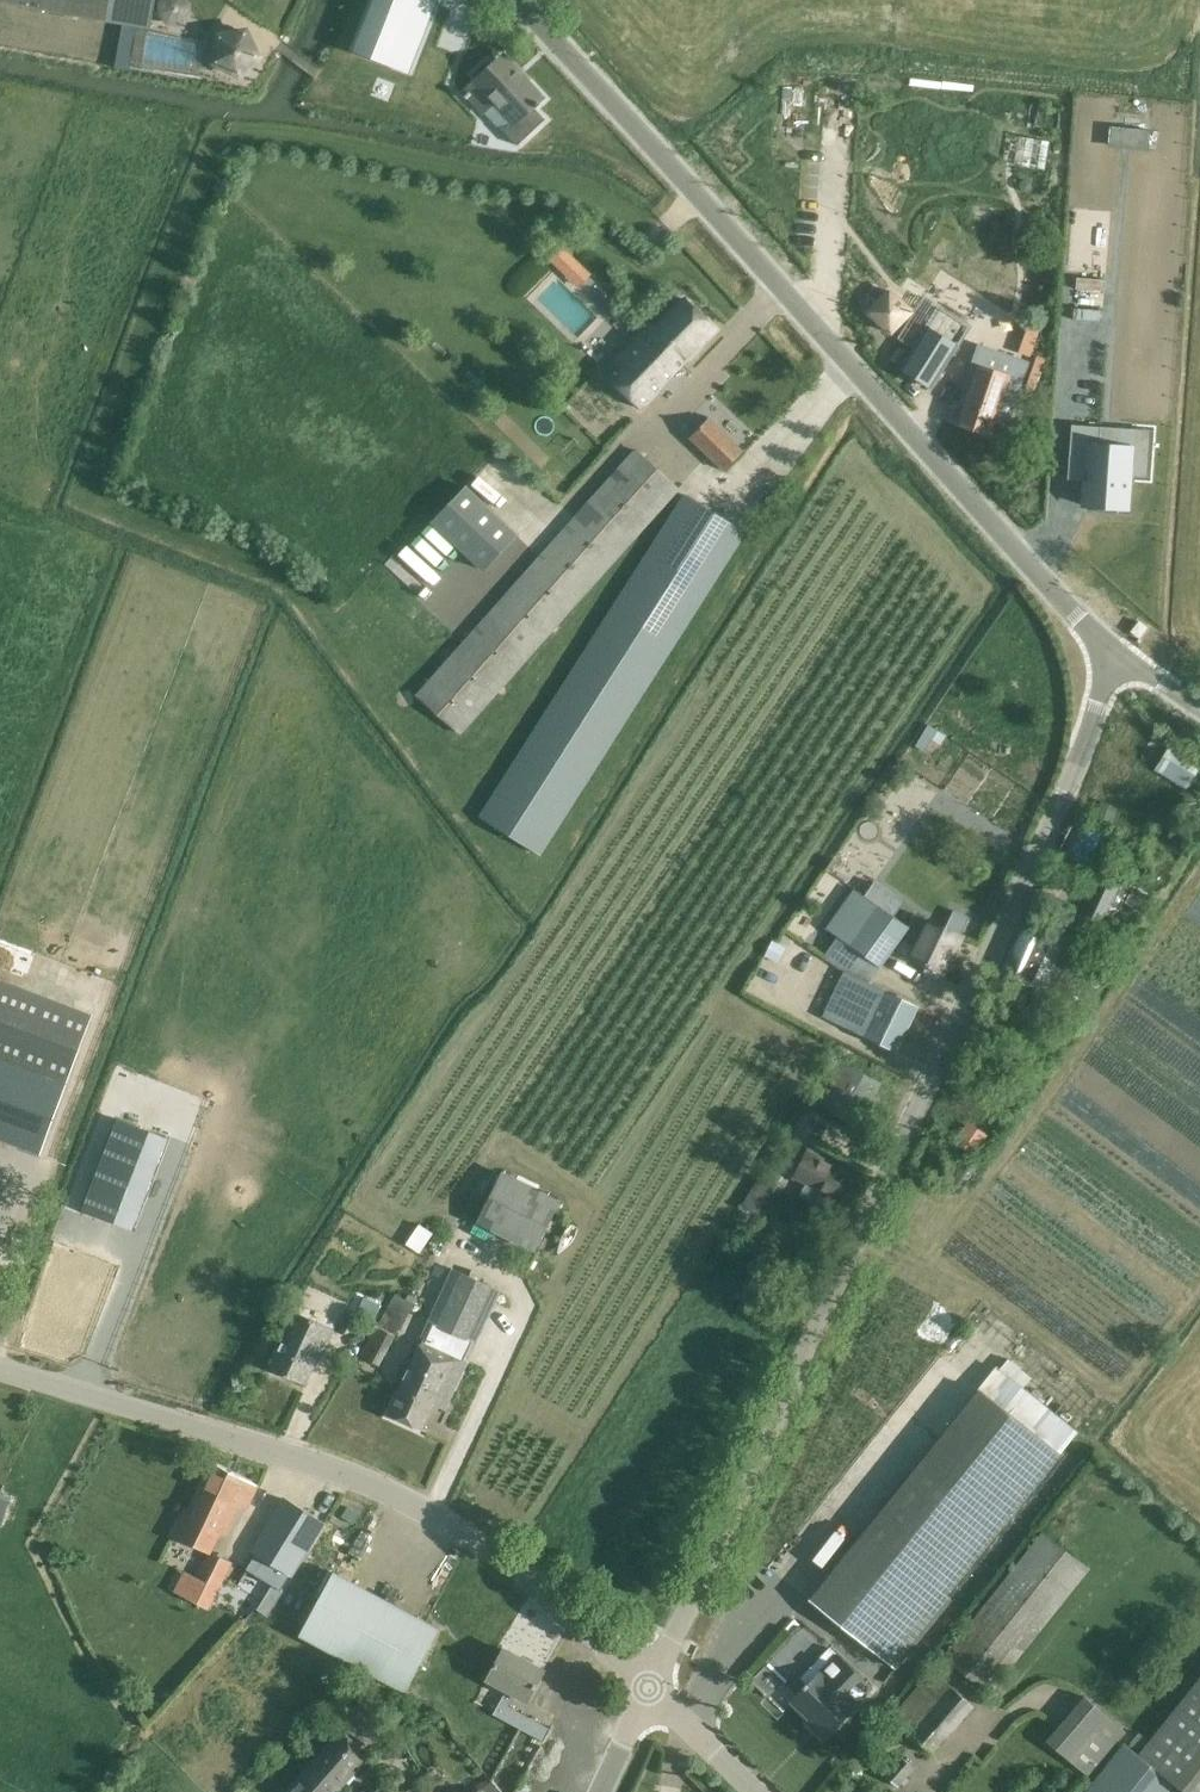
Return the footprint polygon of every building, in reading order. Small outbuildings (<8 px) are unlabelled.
[(156,0),(0,0),(0,2),(151,29),(156,0)] [(353,51),(408,71),(434,0),(372,0),(353,51)] [(242,80),(266,59),(253,30),(221,34),(215,65),(242,80)] [(478,78),(475,81),(467,89),(469,91),(464,95),(483,114),(496,102),(513,121),(504,129),(518,143),(545,117),(533,105),(542,96),(528,80),(523,85),(499,59),(492,65),(487,59),(473,73),(478,78)] [(890,290),(869,312),(891,333),(912,311),(890,290)] [(650,320),(602,370),(641,407),(717,329),(683,296),(655,325),(650,320)] [(932,387),(958,346),(926,327),(901,368),(932,387)] [(955,401),(948,420),(989,434),(1009,375),(992,369),(978,364),(964,404),(955,401)] [(709,418),(690,438),(724,470),(743,451),(709,418)] [(1100,422),(1072,421),(1070,450),(1088,451),(1085,502),(1126,504),(1129,444),(1099,443),(1100,422)] [(635,446),(415,693),(460,734),(680,488),(635,446)] [(467,485),(432,522),(483,571),(518,535),(467,485)] [(683,491),(499,780),(477,814),(540,855),(746,532),(683,491)] [(1132,631),(1139,637),(1147,627),(1139,621),(1132,631)] [(1155,770),(1191,790),(1199,775),(1199,761),(1170,744),(1155,770)] [(1101,801),(1091,823),(1109,831),(1118,808),(1101,801)] [(1099,873),(1078,917),(1099,927),(1100,925),(1104,926),(1111,912),(1118,915),(1130,890),(1129,889),(1133,880),(1110,868),(1106,877),(1099,873)] [(894,1049),(916,1005),(869,983),(909,927),(854,888),(825,928),(837,937),(823,957),(843,971),(822,1014),(894,1049)] [(944,974),(962,935),(914,912),(908,924),(911,925),(905,937),(917,943),(911,956),(926,963),(924,967),(926,972),(934,976),(938,974),(939,971),(944,974)] [(1044,992),(1066,943),(1024,924),(1002,973),(1044,992)] [(67,1081),(93,1013),(0,978),(0,1135),(41,1150),(67,1081)] [(819,1105),(856,1126),(881,1083),(843,1062),(819,1105)] [(168,1136),(117,1116),(81,1209),(132,1229),(168,1136)] [(968,1121),(954,1141),(975,1155),(988,1135),(968,1121)] [(850,1206),(863,1179),(807,1150),(793,1176),(819,1190),(812,1202),(838,1216),(844,1203),(850,1206)] [(502,1170),(476,1223),(536,1252),(561,1199),(502,1170)] [(762,1176),(754,1188),(770,1199),(778,1186),(762,1176)] [(432,1231),(419,1222),(406,1242),(419,1251),(432,1231)] [(416,1342),(420,1343),(387,1413),(420,1429),(432,1403),(443,1408),(464,1364),(465,1365),(501,1289),(453,1266),(416,1342)] [(367,1360),(379,1366),(398,1329),(400,1330),(417,1298),(409,1293),(406,1299),(395,1293),(380,1319),(387,1323),(367,1360)] [(295,1311),(270,1366),(304,1382),(318,1352),(322,1353),(333,1328),(295,1311)] [(996,1365),(940,1435),(922,1457),(921,1457),(862,1530),(863,1531),(808,1598),(896,1669),(952,1599),(947,1595),(1004,1523),(1003,1523),(1077,1431),(1024,1388),(1032,1377),(1008,1358),(1000,1368),(996,1365)] [(214,1463),(189,1514),(184,1512),(172,1535),(207,1552),(188,1591),(212,1603),(233,1562),(212,1551),(222,1532),(225,1534),(239,1503),(247,1507),(258,1484),(214,1463)] [(254,1554),(247,1566),(285,1589),(327,1522),(282,1495),(248,1551),(254,1554)] [(1042,1529),(942,1654),(991,1693),(1090,1568),(1042,1529)] [(308,1640),(338,1656),(404,1691),(438,1627),(333,1571),(298,1635),(308,1640)] [(515,1693),(527,1700),(544,1669),(503,1647),(486,1678),(505,1688),(492,1713),(518,1727),(490,1780),(499,1791),(515,1791),(550,1727),(509,1705),(515,1693)] [(826,1665),(792,1700),(826,1733),(871,1687),(828,1647),(818,1657),(826,1665)] [(782,1682),(765,1665),(751,1680),(768,1697),(782,1682)] [(934,1672),(893,1721),(933,1754),(974,1705),(934,1672)] [(1139,1751),(1124,1740),(1083,1791),(1199,1791),(1199,1674),(1139,1751)] [(1088,1776),(1126,1732),(1085,1697),(1047,1741),(1088,1776)] [(369,1754),(341,1728),(284,1791),(335,1791),(369,1754)] [(897,1786),(915,1765),(899,1752),(882,1773),(897,1786)] [(425,1779),(408,1789),(410,1791),(433,1791),(425,1779)] [(447,1781),(438,1789),(440,1791),(455,1791),(447,1781)]
